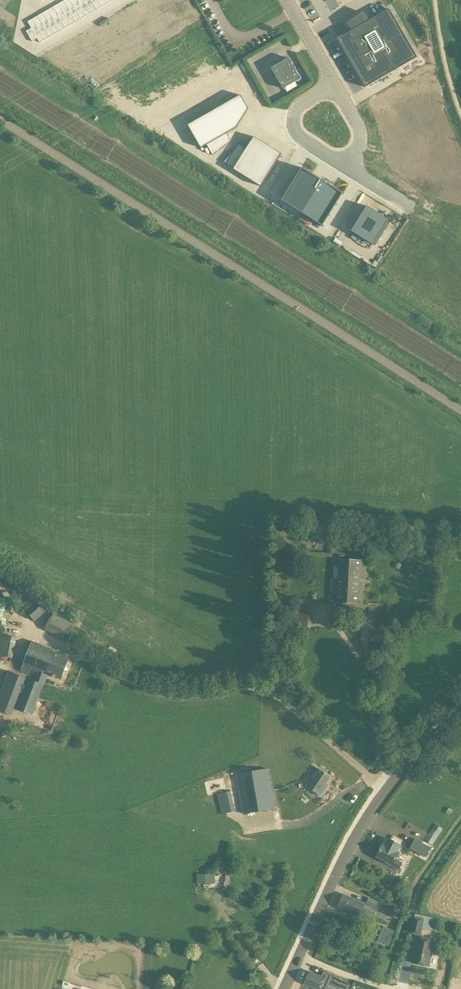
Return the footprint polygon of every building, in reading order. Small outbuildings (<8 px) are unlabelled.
[(26,31),(32,42),(38,39),(40,43),(113,0),(65,0),(28,22),(31,28),(26,31)] [(351,24),(354,30),(338,39),(366,88),(418,58),(390,9),(369,21),(366,15),(351,24)] [(289,58),(271,68),(283,89),(300,79),(289,58)] [(249,111),(241,97),(190,127),(203,149),(208,146),(214,157),(233,144),(228,135),(238,130),(249,111)] [(282,154),(255,137),(247,149),(239,145),(225,163),(235,169),(234,170),(261,187),(282,154)] [(302,168),(282,200),(323,226),(343,193),(302,168)] [(387,219),(367,206),(351,231),(371,244),(387,219)] [(323,543),(324,528),(308,527),(307,543),(323,543)] [(358,603),(359,580),(365,580),(366,564),(360,563),(360,560),(343,559),(343,556),(334,556),(333,566),(339,566),(338,584),(332,583),(331,591),(338,592),(337,602),(358,603)] [(35,621),(49,609),(35,593),(21,605),(35,621)] [(298,627),(300,627),(300,629),(309,629),(308,627),(311,627),(312,604),(310,604),(310,597),(299,597),(299,603),(295,603),(294,619),(298,619),(298,627)] [(44,629),(65,641),(77,619),(56,607),(44,629)] [(3,656),(2,659),(7,660),(8,657),(12,658),(17,637),(2,634),(3,632),(0,631),(0,655),(3,656)] [(29,674),(31,669),(36,671),(34,676),(35,676),(33,680),(27,678),(16,708),(32,715),(48,674),(61,679),(70,657),(54,651),(55,650),(32,641),(21,670),(29,674)] [(26,677),(8,670),(0,692),(0,711),(11,715),(26,677)] [(243,814),(275,808),(269,768),(236,774),(243,814)] [(326,784),(331,777),(318,769),(313,777),(309,775),(304,782),(308,785),(307,786),(322,796),(329,785),(326,784)] [(217,793),(222,814),(235,811),(230,790),(217,793)] [(435,824),(424,840),(432,845),(443,829),(435,824)] [(377,856),(385,860),(384,862),(399,870),(403,862),(396,859),(399,853),(397,851),(401,844),(389,838),(385,845),(383,844),(377,856)] [(414,839),(410,848),(426,856),(430,847),(414,839)] [(215,873),(197,873),(197,883),(215,883),(215,873)] [(359,916),(361,912),(374,917),(375,915),(388,921),(390,916),(377,910),(378,909),(344,894),(338,907),(359,916)] [(366,903),(376,908),(379,901),(369,897),(366,903)] [(413,916),(410,932),(421,934),(424,919),(413,916)] [(384,925),(378,940),(388,944),(394,930),(384,925)] [(428,965),(433,940),(418,937),(413,962),(428,965)] [(315,988),(317,988),(327,988),(331,981),(338,984),(338,986),(345,988),(348,983),(333,976),(333,975),(323,970),(321,976),(309,971),(304,983),(315,988)]
